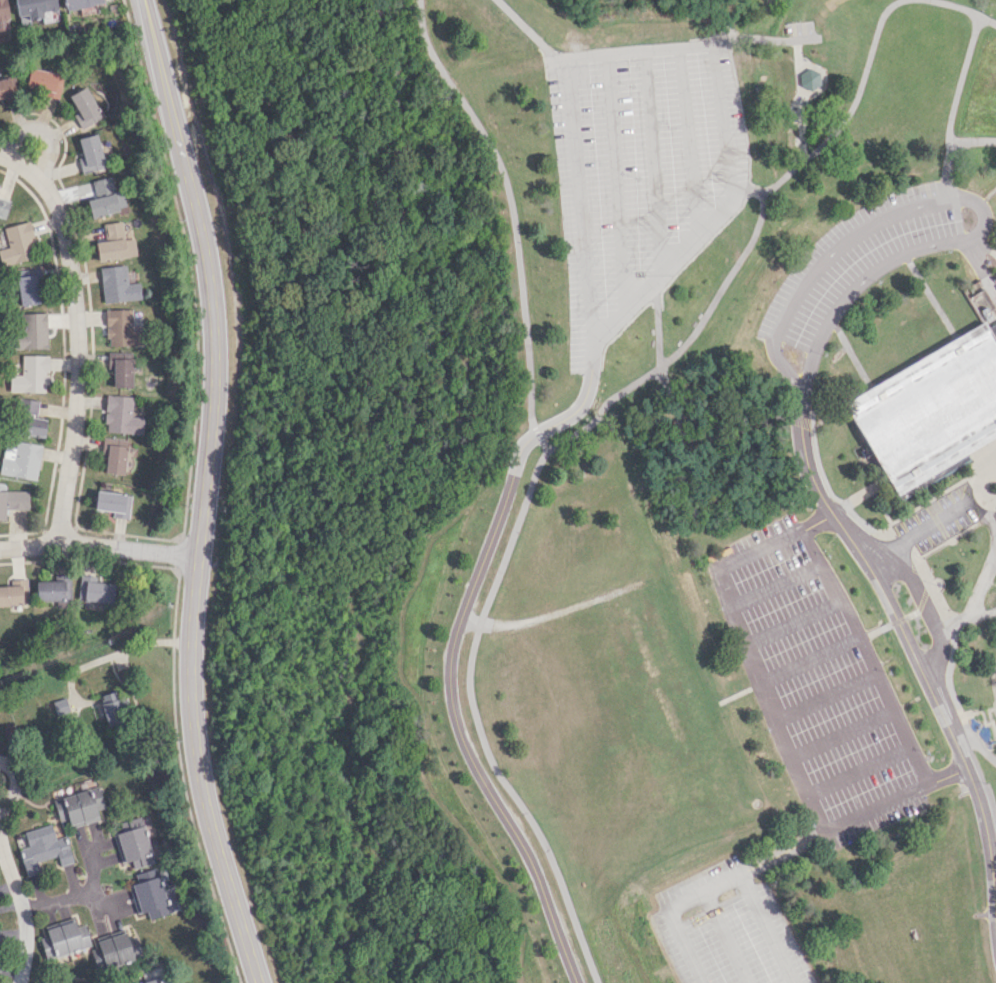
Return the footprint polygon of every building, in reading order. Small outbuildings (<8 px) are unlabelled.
[(10,28),(6,0),(0,0),(0,30),(10,28)] [(42,15),(42,11),(57,9),(56,0),(14,0),(17,19),(42,15)] [(66,10),(103,3),(103,0),(64,0),(66,10)] [(796,74),(804,93),(822,85),(814,66),(796,74)] [(64,74),(30,67),(26,86),(45,90),(44,95),(59,98),(64,74)] [(14,94),(8,76),(0,79),(0,98),(14,94)] [(80,127),(101,119),(89,86),(70,94),(78,113),(75,114),(80,127)] [(79,137),(82,156),(79,157),(82,173),(105,169),(99,134),(79,137)] [(115,191),(112,176),(92,180),(96,198),(88,199),(91,216),(127,209),(123,189),(115,191)] [(9,200),(0,199),(0,214),(7,215),(9,200)] [(9,246),(0,249),(0,252),(3,265),(37,257),(28,221),(4,227),(9,246)] [(134,237),(125,239),(122,221),(105,223),(107,240),(96,241),(99,261),(137,256),(134,237)] [(127,265),(101,268),(106,303),(142,298),(140,282),(129,283),(127,265)] [(20,306),(43,302),(38,268),(15,272),(20,306)] [(108,346),(144,345),(143,328),(133,329),(133,309),(107,309),(108,346)] [(46,312),(20,313),(20,333),(12,333),(13,349),(47,348),(46,312)] [(892,495),(929,476),(938,476),(969,460),(969,449),(995,436),(995,321),(984,327),(983,326),(843,397),(892,495)] [(132,387),(132,352),(108,352),(108,369),(113,369),(113,387),(132,387)] [(9,374),(9,391),(48,392),(48,355),(22,355),(22,375),(9,374)] [(144,417),(132,417),(133,396),(106,395),(105,432),(144,433),(144,417)] [(46,419),(37,418),(38,400),(19,398),(15,433),(44,436),(46,419)] [(105,472),(123,474),(127,439),(103,437),(102,454),(106,454),(105,472)] [(16,442),(15,448),(3,447),(0,475),(38,479),(41,444),(16,442)] [(29,509),(29,491),(0,490),(0,519),(4,519),(5,508),(29,509)] [(94,509),(113,511),(112,517),(128,519),(131,494),(96,491),(94,509)] [(94,582),(95,576),(79,575),(78,600),(112,602),(113,583),(94,582)] [(28,604),(27,579),(11,580),(11,585),(0,586),(0,605),(28,604)] [(35,580),(36,600),(70,599),(70,580),(35,580)] [(125,687),(98,697),(108,725),(135,715),(125,687)] [(57,715),(71,711),(67,697),(53,702),(57,715)] [(53,799),(59,821),(68,818),(70,827),(99,819),(97,810),(105,807),(99,786),(53,799)] [(74,862),(67,836),(56,839),(52,824),(23,831),(28,847),(19,849),(27,876),(42,872),(38,861),(58,856),(60,866),(74,862)] [(114,834),(122,863),(132,860),(134,868),(155,863),(144,825),(114,834)] [(137,914),(147,911),(150,919),(169,914),(157,868),(136,874),(138,882),(129,885),(137,914)] [(165,889),(169,912),(178,910),(174,887),(165,889)] [(86,924),(76,926),(75,920),(47,927),(53,956),(92,947),(86,924)] [(137,936),(127,938),(126,932),(97,938),(99,948),(92,949),(94,962),(100,961),(101,966),(141,959),(137,936)]
